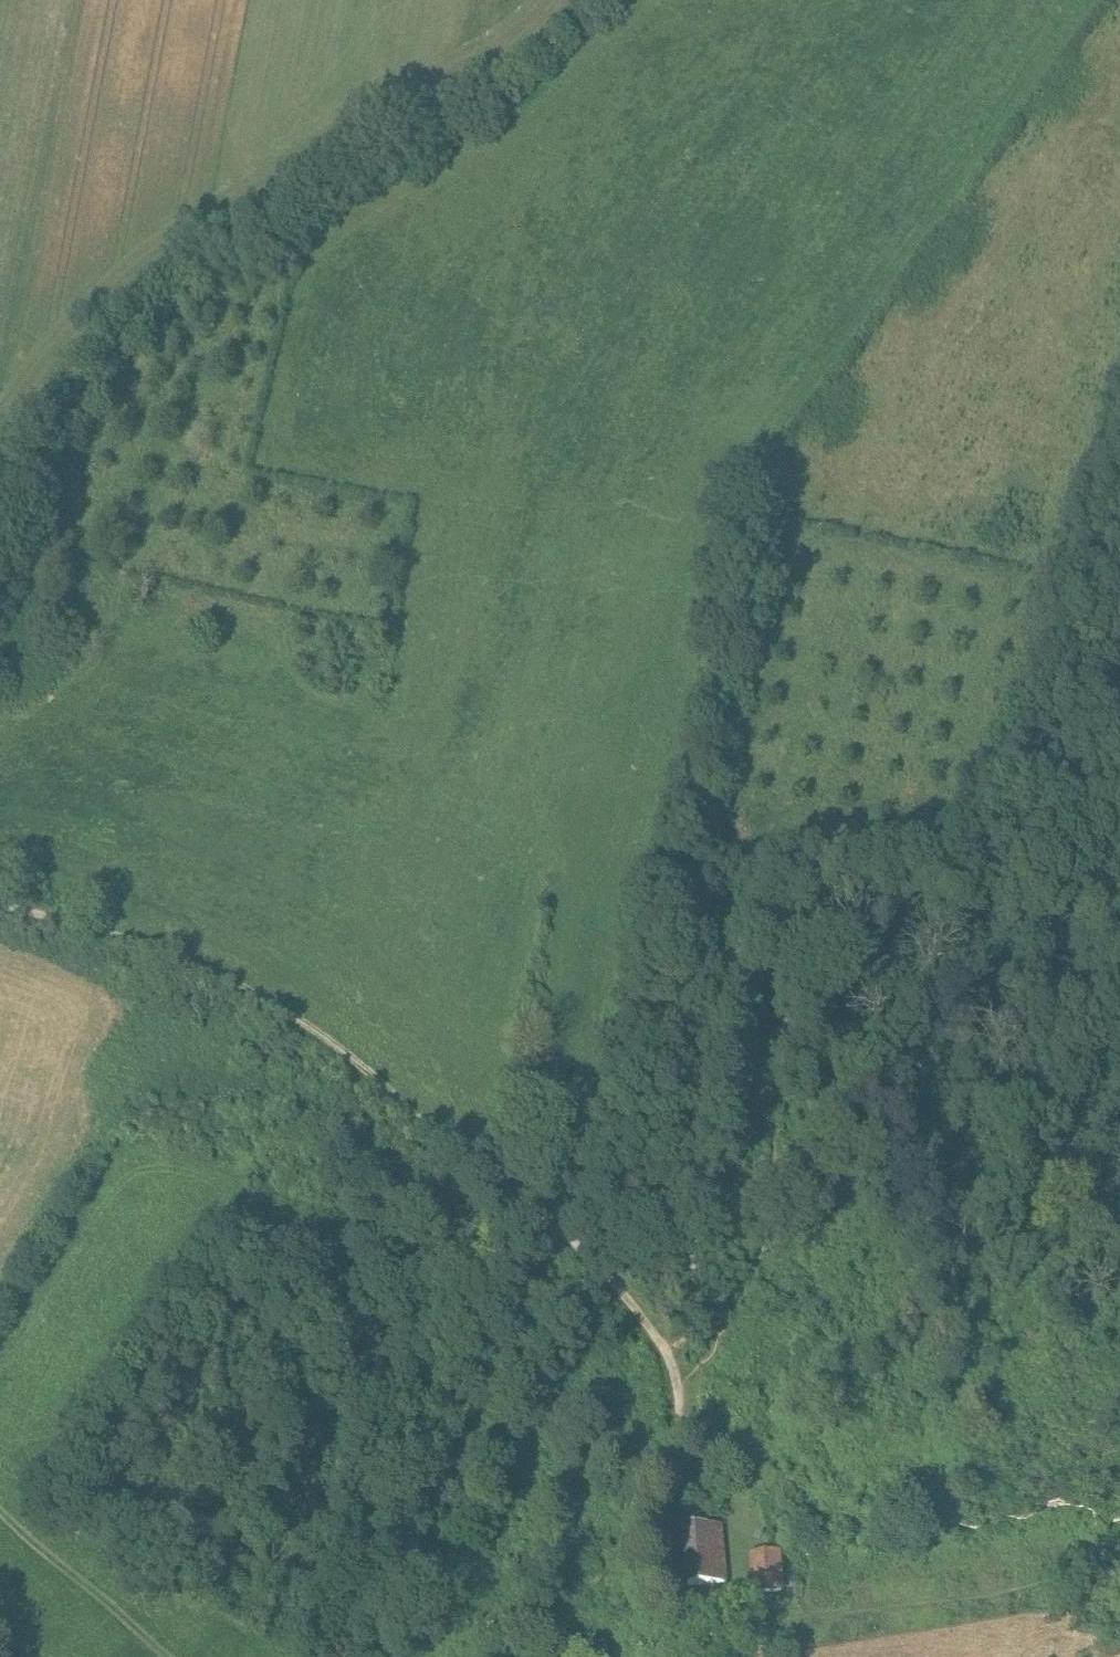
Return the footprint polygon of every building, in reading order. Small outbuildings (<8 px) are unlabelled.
[(682,1527),(686,1584),(728,1581),(723,1524),(682,1527)] [(784,1590),(781,1550),(749,1552),(752,1592),(784,1590)]
